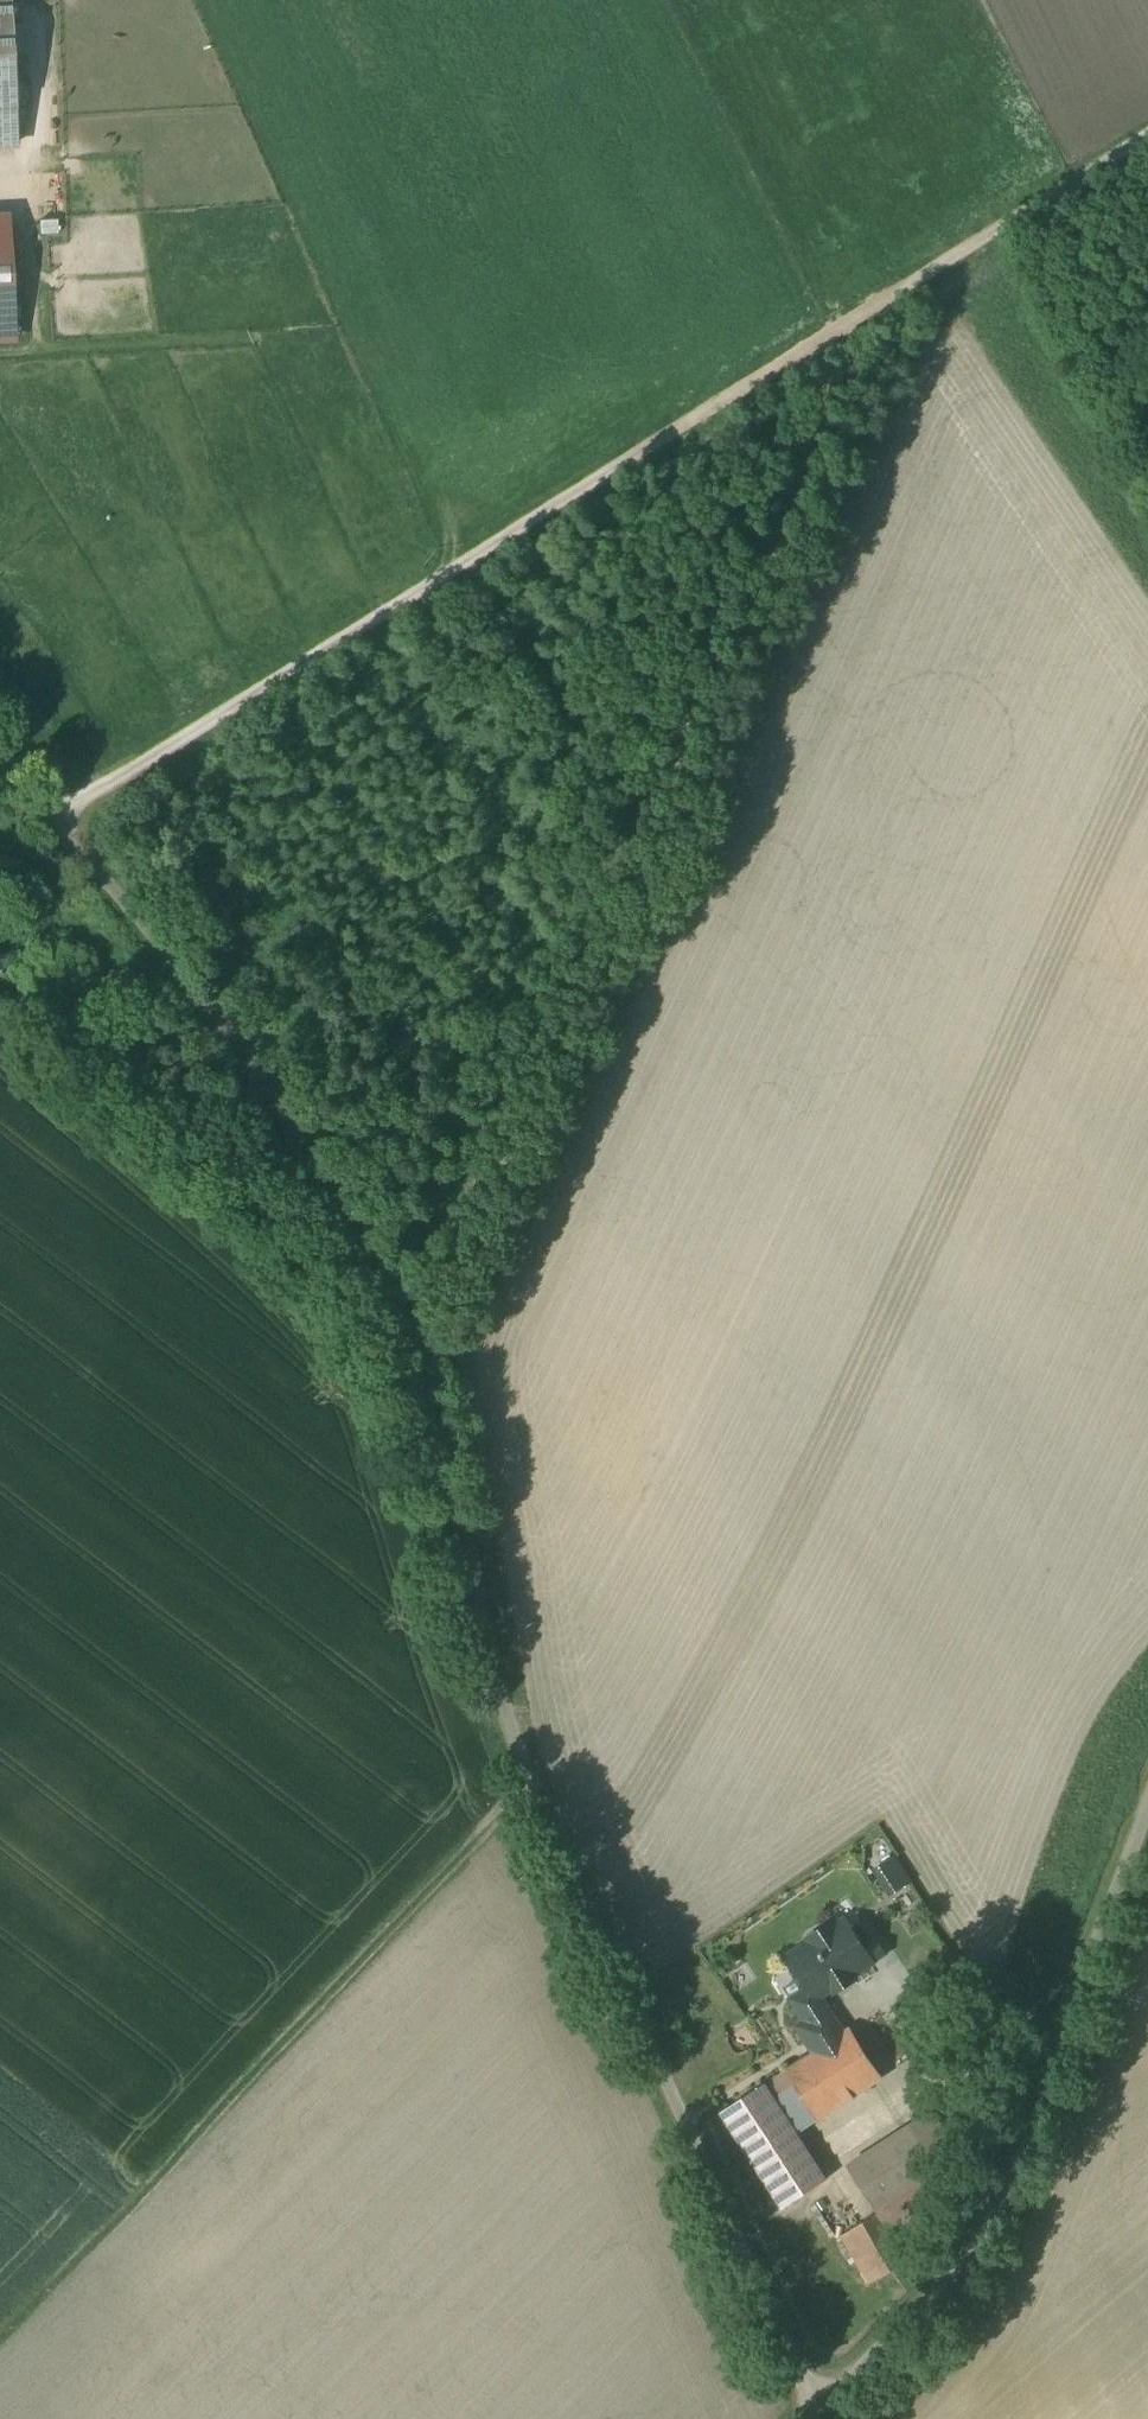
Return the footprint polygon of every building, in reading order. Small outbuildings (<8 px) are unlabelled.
[(0,11),(0,159),(30,158),(25,10),(0,11)] [(7,214),(0,214),(0,340),(14,339),(7,214)] [(856,1917),(794,1955),(823,2003),(841,1992),(886,1965),(856,1917)] [(841,1992),(823,2003),(799,2018),(824,2058),(778,2087),(785,2097),(801,2087),(820,2119),(892,2074),(841,1992)] [(785,2097),(778,2087),(725,2118),(786,2216),(837,2185),(785,2097)] [(973,2162),(943,2117),(856,2173),(887,2218),(896,2234),(960,2192),(950,2177),(973,2162)] [(887,2218),(847,2241),(872,2286),(913,2262),(896,2234),(887,2218)]
